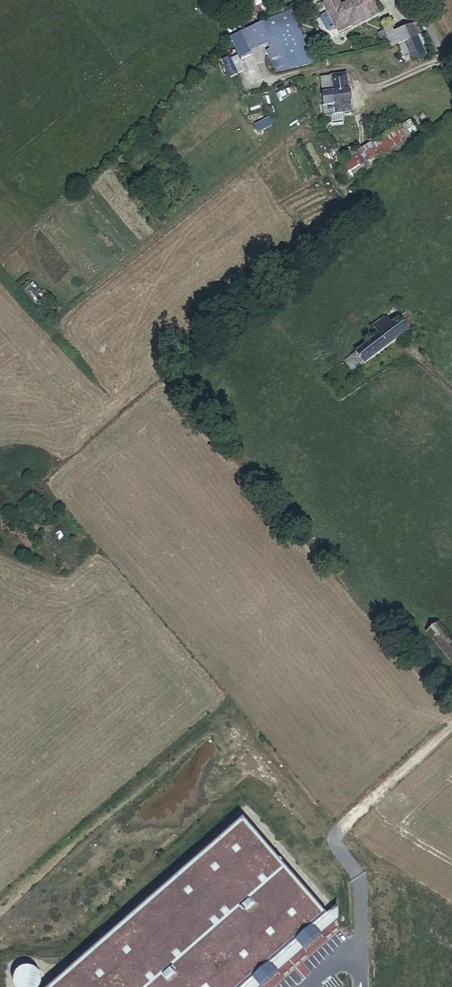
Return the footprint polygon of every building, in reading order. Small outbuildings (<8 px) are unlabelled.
[(259,9),(270,4),(268,0),(254,0),(259,9)] [(323,1),(339,33),(380,12),(374,0),(346,0),(340,3),(338,0),(325,0),(323,1)] [(312,62),(288,8),(241,31),(243,35),(235,38),(240,49),(248,46),(249,48),(267,40),(271,52),(267,54),(276,71),(312,62)] [(390,44),(397,40),(404,56),(409,53),(412,61),(425,55),(411,24),(394,31),(392,26),(384,30),(390,44)] [(224,62),(230,78),(244,73),(238,57),(224,62)] [(350,114),(346,73),(331,75),(331,79),(320,80),(323,106),(321,106),(323,121),(329,120),(329,116),(350,114)] [(270,118),(255,125),(259,133),(274,126),(270,118)] [(414,120),(402,126),(409,141),(411,144),(422,136),(414,120)] [(409,141),(402,126),(367,144),(374,158),(378,157),(382,165),(395,155),(392,149),(409,141)] [(351,177),(364,170),(355,155),(343,163),(351,177)] [(396,318),(398,321),(406,330),(412,326),(402,314),(396,318)] [(354,357),(343,366),(351,375),(361,367),(363,369),(407,332),(406,330),(398,321),(394,324),(390,320),(386,323),(383,320),(369,331),(375,337),(352,356),(354,357)] [(225,389),(214,397),(222,408),(233,400),(225,389)] [(426,632),(451,661),(451,639),(437,622),(426,632)] [(240,819),(54,986),(247,986),(327,915),(240,819)]
